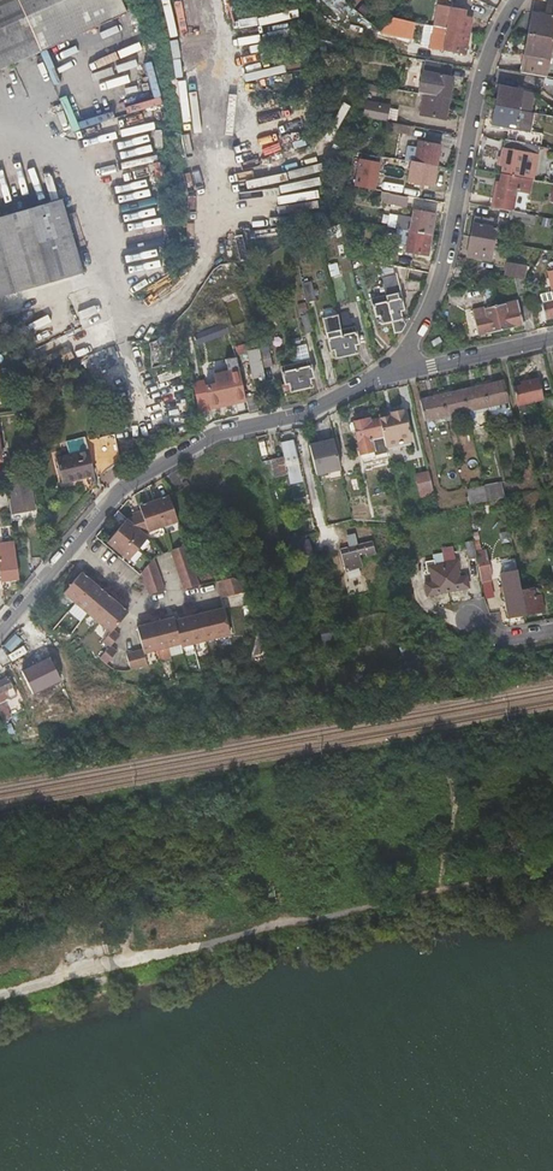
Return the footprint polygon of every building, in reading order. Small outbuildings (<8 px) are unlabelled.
[(126,11),(121,0),(0,0),(0,68),(126,11)] [(355,4),(359,0),(346,0),(344,2),(351,8),(355,4)] [(552,35),(552,0),(545,0),(543,13),(531,10),(527,32),(552,38),(552,35)] [(447,29),(468,33),(470,19),(463,17),(464,11),(451,8),(447,29)] [(393,21),(392,25),(391,28),(405,31),(406,24),(393,21)] [(447,29),(440,28),(438,41),(444,43),(447,29)] [(464,54),(468,33),(447,29),(444,43),(441,60),(455,62),(457,53),(464,54)] [(544,76),(552,38),(527,32),(518,71),(544,76)] [(356,49),(356,53),(355,58),(384,63),(386,55),(356,49)] [(427,95),(447,99),(451,78),(449,77),(451,66),(424,61),(417,94),(427,95)] [(362,110),(383,113),(387,89),(366,85),(362,110)] [(498,85),(494,104),(529,111),(530,101),(532,92),(498,85)] [(443,119),(447,99),(427,95),(426,100),(423,100),(422,104),(425,104),(424,109),(420,108),(419,115),(443,119)] [(529,143),(539,145),(540,145),(542,133),(531,130),(528,130),(532,112),(529,111),(494,104),(491,123),(508,126),(505,139),(523,142),(529,143)] [(383,113),(362,110),(361,120),(381,124),(383,113)] [(392,123),(391,133),(408,135),(409,126),(392,123)] [(516,176),(523,142),(505,139),(504,138),(500,159),(497,159),(497,164),(503,165),(501,174),(516,176)] [(417,142),(413,163),(434,166),(438,146),(417,142)] [(537,154),(539,145),(529,143),(527,152),(537,154)] [(385,158),(385,162),(384,166),(392,167),(393,159),(385,158)] [(351,188),(373,190),(377,162),(355,159),(351,188)] [(434,166),(413,163),(409,185),(430,189),(434,166)] [(510,211),(516,176),(501,174),(499,183),(496,182),(491,207),(510,211)] [(388,193),(387,198),(386,203),(403,206),(405,196),(388,193)] [(0,214),(0,293),(85,268),(63,194),(0,214)] [(433,214),(422,212),(412,211),(411,219),(398,217),(396,230),(408,232),(429,235),(433,214)] [(529,226),(530,220),(531,215),(510,211),(508,222),(529,226)] [(396,230),(398,217),(388,215),(386,228),(396,230)] [(487,216),(487,217),(486,218),(472,216),(468,236),(493,240),(497,218),(487,216)] [(338,221),(328,222),(323,224),(326,239),(341,235),(338,221)] [(429,235),(408,232),(405,253),(425,256),(429,235)] [(493,240),(468,236),(465,255),(490,259),(490,258),(493,240)] [(379,255),(370,253),(361,252),(360,262),(348,260),(356,290),(365,288),(360,262),(377,264),(379,255)] [(505,258),(504,265),(503,272),(523,274),(525,261),(505,258)] [(329,277),(339,275),(336,263),(327,265),(329,277)] [(379,268),(380,276),(392,274),(391,266),(379,268)] [(547,268),(552,287),(540,290),(546,318),(552,316),(552,266),(547,268)] [(520,293),(523,292),(528,291),(524,275),(515,277),(520,293)] [(310,281),(300,283),(303,301),(313,300),(310,281)] [(382,291),(390,323),(393,333),(400,331),(403,327),(398,310),(402,309),(395,285),(392,286),(393,288),(382,291)] [(382,291),(382,289),(381,287),(371,289),(372,294),(367,295),(373,318),(378,317),(380,325),(390,323),(382,291)] [(516,297),(493,303),(499,328),(522,322),(516,297)] [(75,301),(78,327),(103,324),(100,298),(75,301)] [(493,303),(471,308),(477,333),(499,328),(493,303)] [(327,331),(328,334),(328,336),(324,337),(328,351),(331,351),(334,359),(353,354),(351,346),(358,344),(353,325),(348,326),(345,313),(336,315),(339,328),(327,331)] [(303,333),(307,331),(312,330),(307,314),(298,316),(303,333)] [(441,339),(438,334),(430,338),(433,344),(441,339)] [(265,350),(257,352),(261,367),(269,365),(265,350)] [(305,358),(293,361),(281,365),(282,371),(279,372),(282,385),(279,385),(282,394),(309,386),(307,378),(312,376),(309,364),(307,364),(305,358)] [(238,368),(191,379),(198,412),(245,401),(244,398),(238,368)] [(541,398),(539,388),(537,378),(521,382),(522,385),(513,387),(517,404),(541,398)] [(424,420),(466,410),(508,401),(503,380),(490,383),(482,385),(475,386),(446,393),(439,394),(432,396),(419,399),(424,420)] [(245,401),(248,413),(257,411),(253,396),(244,398),(245,401)] [(545,404),(543,404),(546,418),(552,416),(552,396),(546,398),(547,403),(545,404)] [(386,417),(378,419),(382,436),(385,451),(410,445),(401,410),(386,414),(386,417)] [(382,436),(378,419),(369,421),(369,418),(352,422),(354,429),(362,465),(380,461),(375,437),(382,436)] [(107,471),(121,463),(116,435),(81,443),(81,441),(67,443),(69,456),(56,459),(62,484),(76,481),(89,498),(96,489),(95,481),(99,480),(107,471)] [(281,457),(260,462),(264,477),(283,472),(287,486),(302,482),(292,439),(278,443),(281,457)] [(333,439),(305,443),(310,477),(338,472),(333,439)] [(375,485),(391,481),(389,472),(373,477),(375,485)] [(420,493),(426,492),(433,490),(429,474),(416,477),(420,493)] [(8,482),(9,490),(10,498),(8,499),(9,512),(32,509),(28,479),(8,482)] [(485,483),(487,492),(489,501),(503,498),(498,480),(485,483)] [(486,500),(484,492),(482,484),(466,487),(470,504),(486,500)] [(179,521),(170,495),(162,498),(155,500),(164,527),(179,521)] [(513,496),(508,497),(504,498),(506,513),(516,512),(513,496)] [(164,527),(155,500),(140,505),(142,510),(133,513),(135,517),(129,519),(145,533),(164,527)] [(145,533),(129,519),(119,530),(140,548),(149,537),(148,535),(145,533)] [(140,548),(119,530),(108,542),(129,560),(140,548)] [(473,534),(470,535),(466,536),(469,553),(477,551),(473,534)] [(42,558),(39,541),(29,542),(31,560),(42,558)] [(295,553),(309,553),(309,541),(295,541),(295,553)] [(347,543),(348,549),(356,548),(355,541),(347,543)] [(1,582),(18,580),(13,543),(0,544),(0,575),(1,582)] [(187,544),(172,550),(175,558),(190,553),(187,545),(187,544)] [(358,568),(359,568),(359,567),(360,566),(360,565),(359,563),(358,563),(357,560),(364,558),(365,563),(374,561),(371,545),(356,548),(348,549),(339,551),(344,572),(359,569),(358,568)] [(190,553),(175,558),(177,566),(193,560),(192,560),(190,553)] [(152,559),(143,572),(145,578),(161,573),(155,556),(152,559)] [(436,559),(431,560),(427,561),(429,571),(432,571),(434,581),(427,582),(429,594),(449,590),(444,563),(437,564),(436,559)] [(193,560),(177,566),(180,573),(195,568),(193,560)] [(444,563),(449,590),(469,586),(466,575),(459,576),(457,566),(461,565),(460,560),(444,563)] [(485,597),(489,596),(493,595),(488,565),(479,567),(485,597)] [(195,568),(180,573),(182,581),(198,576),(195,568)] [(507,617),(525,614),(520,590),(517,569),(501,572),(499,575),(507,617)] [(96,582),(84,572),(65,593),(77,604),(96,582)] [(161,573),(145,578),(148,586),(164,581),(161,573)] [(198,576),(182,581),(185,588),(201,584),(198,576)] [(232,578),(219,581),(221,589),(243,584),(243,583),(232,578)] [(164,581),(148,586),(151,594),(167,590),(164,581)] [(107,592),(96,582),(77,604),(89,613),(107,592)] [(221,589),(223,599),(241,595),(243,584),(221,589)] [(520,590),(525,614),(543,610),(538,587),(520,590)] [(119,602),(107,592),(89,613),(100,623),(119,602)] [(131,612),(119,602),(100,623),(112,633),(115,631),(116,630),(131,612)] [(224,608),(212,611),(218,640),(230,637),(224,608)] [(212,611),(200,614),(206,642),(207,642),(218,640),(212,611)] [(200,614),(188,616),(194,645),(195,645),(206,642),(200,614)] [(188,616),(175,619),(181,646),(182,648),(194,645),(188,616)] [(175,617),(163,620),(169,649),(170,648),(181,646),(175,619),(175,617)] [(163,620),(150,622),(157,651),(158,651),(169,649),(163,620)] [(150,622),(139,625),(144,650),(145,654),(157,651),(150,622)] [(112,633),(105,642),(112,648),(114,646),(122,637),(123,636),(116,630),(115,631),(112,633)] [(12,634),(2,646),(9,653),(20,641),(12,634)] [(44,639),(38,643),(48,656),(54,652),(44,639)] [(112,648),(103,658),(110,664),(121,652),(114,646),(112,648)] [(144,650),(136,652),(139,668),(148,666),(145,654),(144,650)] [(136,652),(127,654),(131,670),(139,668),(136,652)] [(3,666),(6,664),(10,663),(7,656),(0,659),(3,666)] [(9,686),(6,677),(0,679),(0,689),(9,686)] [(23,750),(24,755),(24,760),(36,759),(35,749),(23,750)]
